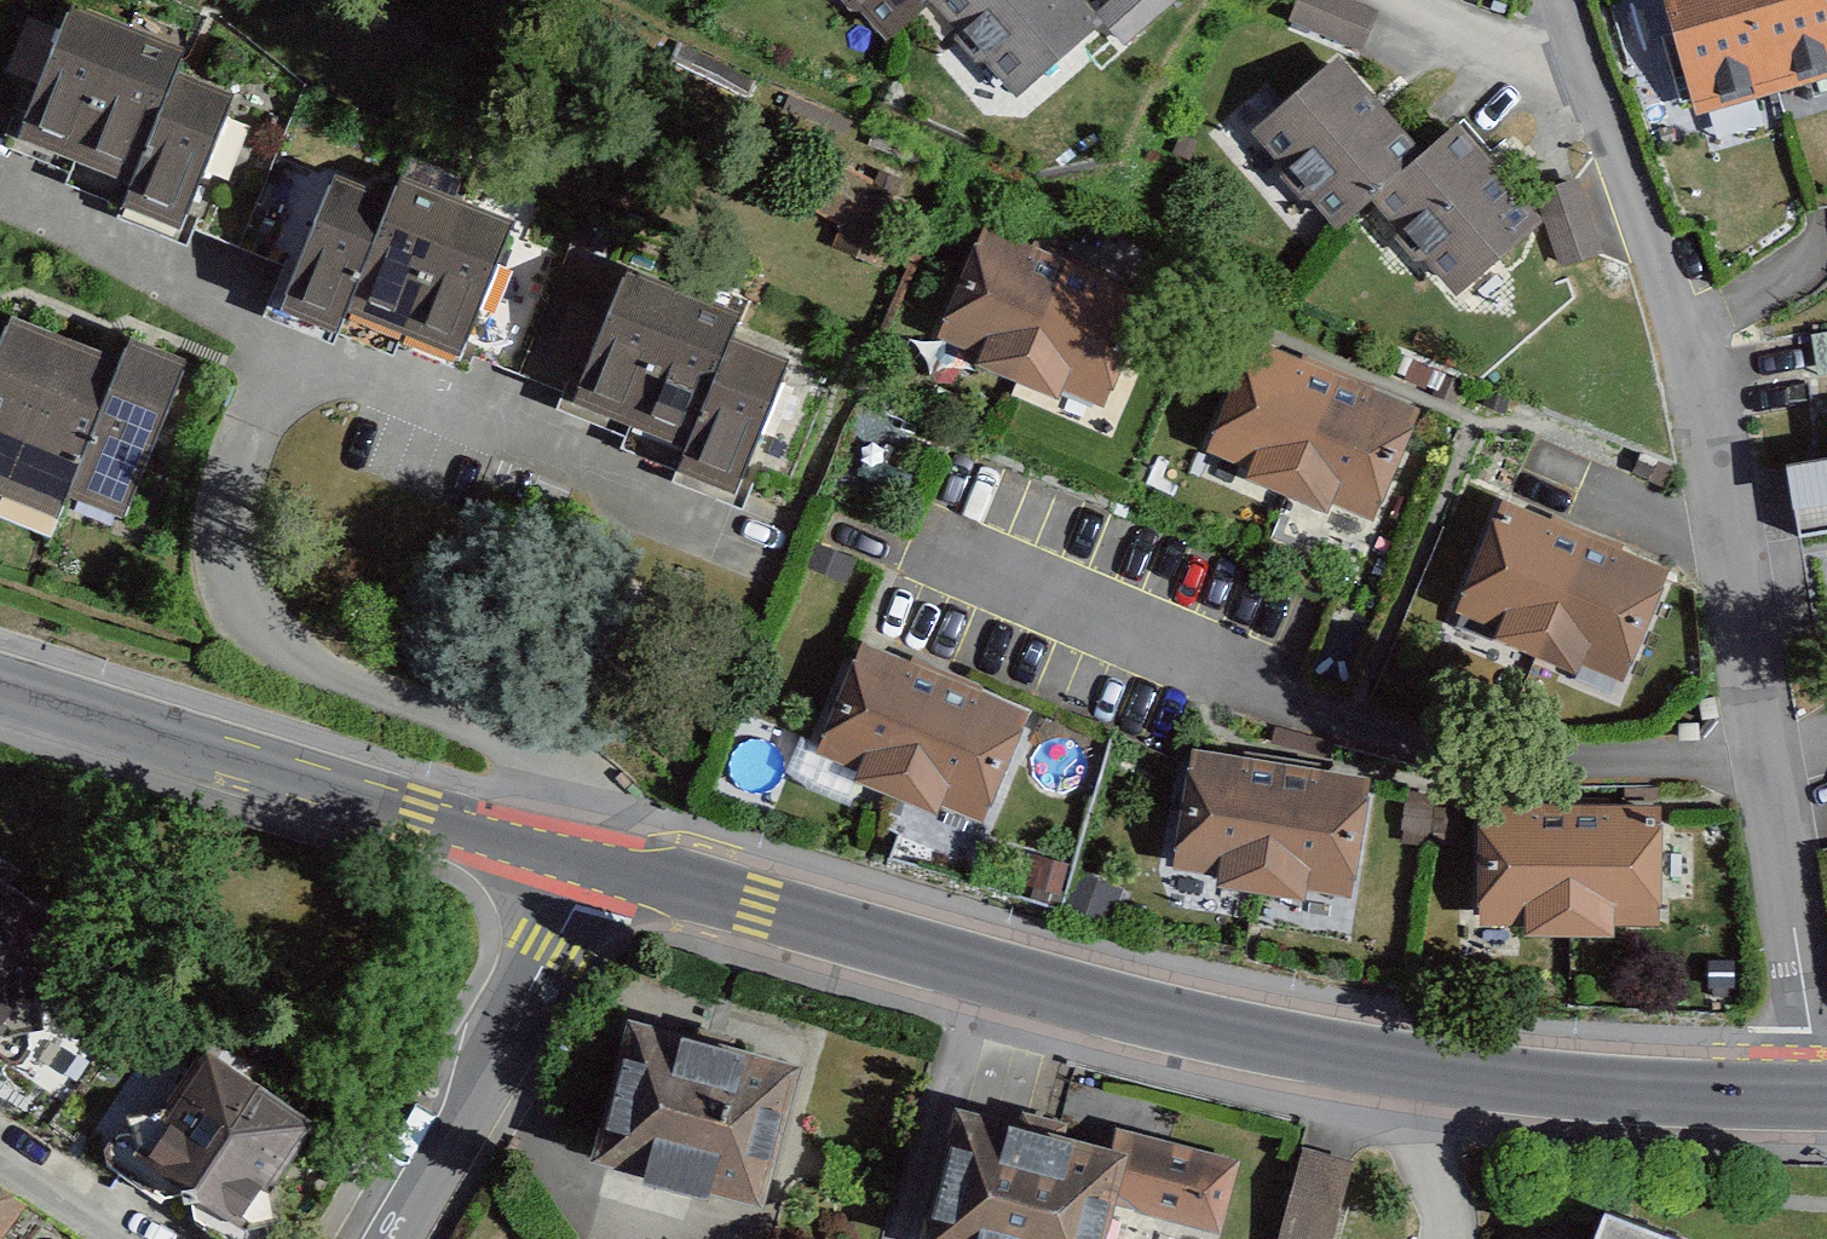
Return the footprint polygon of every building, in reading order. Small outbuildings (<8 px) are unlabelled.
[(84,0),(73,0),(23,122),(137,168),(177,59),(185,40),(84,0)] [(892,34),(930,0),(862,0),(892,34)] [(1018,86),(1103,12),(1092,0),(943,0),(1018,86)] [(1690,106),(1826,71),(1826,0),(1663,0),(1690,106)] [(1256,123),(1343,221),(1426,144),(1342,44),(1256,123)] [(245,84),(177,59),(137,168),(125,200),(193,224),(245,84)] [(1426,144),(1376,191),(1469,291),(1557,210),(1463,110),(1426,144)] [(399,190),(343,167),(288,298),(344,322),(356,300),(399,190)] [(518,211),(408,168),(399,190),(356,300),(466,343),(518,211)] [(983,228),(937,340),(1104,408),(1149,296),(983,228)] [(746,310),(635,262),(582,383),(691,430),(737,331),(746,310)] [(11,334),(0,361),(0,489),(64,515),(77,489),(129,356),(20,312),(11,334)] [(0,330),(0,361),(11,334),(0,330)] [(799,359),(737,331),(691,430),(679,457),(741,485),(799,359)] [(196,359),(137,336),(129,356),(77,489),(136,513),(196,359)] [(1252,341),(1205,454),(1374,524),(1421,410),(1252,341)] [(1456,613),(1625,683),(1671,574),(1501,503),(1456,613)] [(982,825),(1029,714),(865,644),(817,756),(982,825)] [(1370,779),(1193,750),(1174,870),(1351,898),(1370,779)] [(1661,806),(1480,807),(1480,927),(1662,926),(1661,806)] [(0,875),(0,1023),(6,1028),(45,1022),(35,990),(74,926),(0,875)] [(808,1050),(634,1009),(599,1156),(774,1197),(808,1050)] [(311,1117),(209,1046),(165,1109),(135,1109),(137,1146),(243,1218),(282,1213),(272,1181),(311,1117)] [(967,1093),(926,1237),(934,1238),(1113,1238),(1124,1202),(1140,1143),(1118,1137),(967,1093)] [(1243,1159),(1121,1125),(1118,1137),(1140,1143),(1124,1202),(1223,1230),(1243,1159)] [(1354,1161),(1304,1146),(1276,1238),(1329,1238),(1354,1161)] [(0,1183),(0,1234),(24,1199),(0,1183)] [(1601,1219),(1594,1238),(1659,1238),(1601,1219)]
